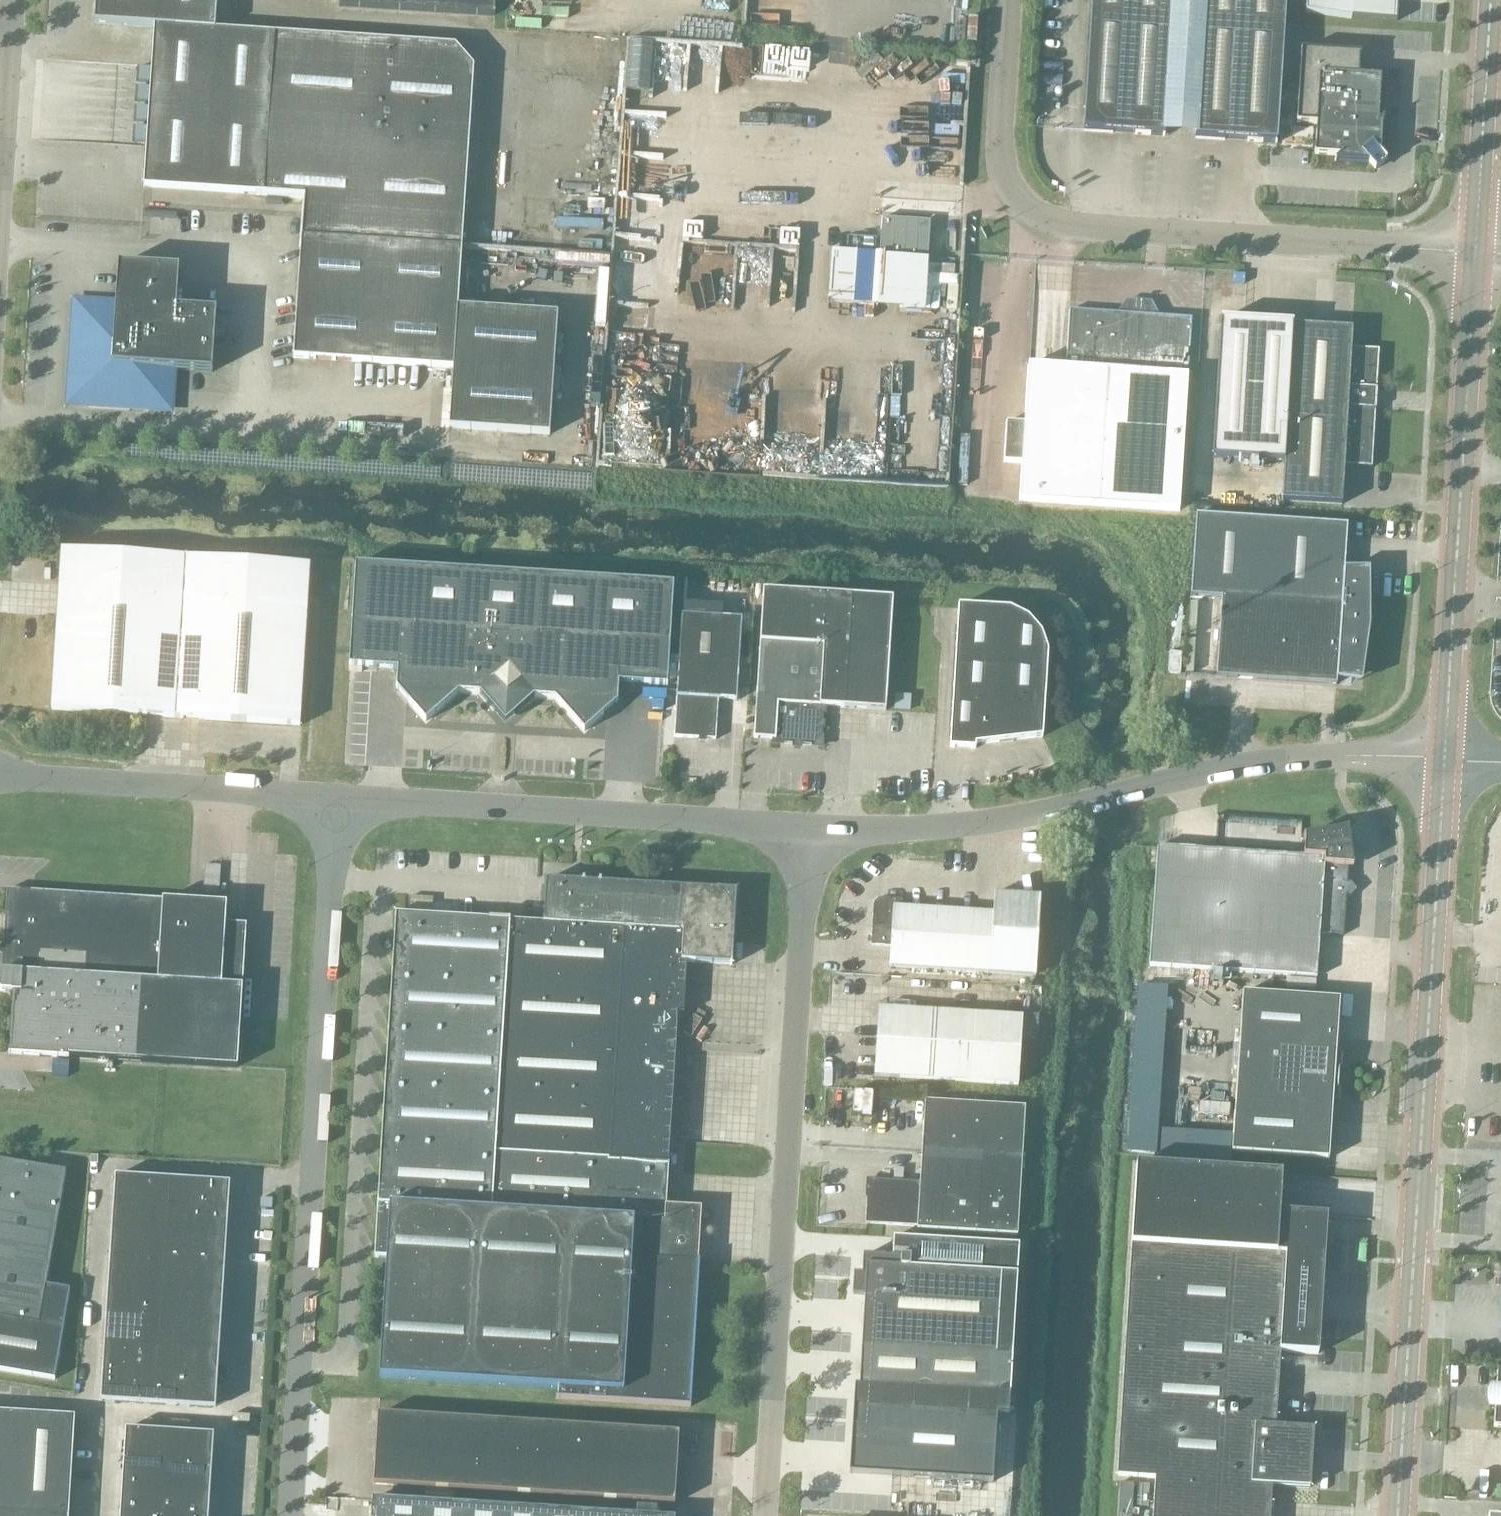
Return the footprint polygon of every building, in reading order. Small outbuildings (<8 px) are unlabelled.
[(144,187),(304,198),(293,358),(320,360),(453,369),(449,428),(550,435),(558,315),(458,308),(474,68),(455,47),(323,38),(216,31),(218,0),(96,0),(95,23),(155,27),(144,187)] [(341,6),(495,16),(496,0),(341,0),(341,6)] [(1083,132),(1196,139),(1204,0),(1092,0),(1083,132)] [(1196,139),(1258,143),(1277,144),(1280,101),(1298,102),(1297,123),(1317,125),(1315,155),(1340,157),(1335,161),(1336,162),(1337,161),(1369,163),(1376,170),(1387,160),(1381,152),(1383,121),(1385,119),(1384,118),(1378,123),(1381,78),(1359,76),(1361,54),(1301,51),(1299,94),(1280,93),(1286,0),(1204,0),(1196,139)] [(1306,13),(1353,16),(1397,22),(1399,0),(1307,0),(1306,13)] [(832,258),(829,302),(924,308),(927,264),(930,225),(881,222),(878,261),(832,258)] [(213,372),(216,312),(177,309),(180,269),(119,265),(116,305),(96,304),(75,323),(73,363),(71,383),(90,404),(150,408),(171,390),(172,370),(213,372)] [(1123,314),(1070,311),(1066,368),(1028,365),(1024,423),(1006,422),(1004,462),(1022,464),(1019,501),(1180,512),(1192,319),(1154,316),(1152,313),(1126,311),(1123,314)] [(1223,322),(1215,461),(1284,465),(1282,502),(1342,505),(1384,508),(1395,318),(1353,315),(1353,329),(1223,322)] [(1358,678),(1364,576),(1343,575),(1346,525),(1196,516),(1190,597),(1222,599),(1217,677),(1337,685),(1337,676),(1358,678)] [(163,718),(175,718),(185,559),(62,551),(58,617),(52,711),(163,718)] [(185,559),(175,718),(300,726),(310,566),(185,559)] [(617,702),(619,683),(667,686),(674,585),(404,568),(356,565),(348,666),(398,669),(397,689),(426,722),(459,693),(480,694),(505,723),(534,697),(555,699),(584,732),(617,702)] [(853,596),(764,590),(754,738),(775,739),(774,744),(822,747),(824,707),(846,709),(886,711),(893,598),(890,598),(853,596)] [(950,748),(976,749),(976,745),(1043,737),(1048,652),(1042,634),(1029,619),(1010,610),(959,607),(950,748)] [(683,616),(679,668),(675,738),(717,740),(719,700),(738,701),(742,620),(683,616)] [(1168,674),(1180,675),(1182,654),(1169,653),(1168,674)] [(1215,851),(1157,847),(1155,887),(1154,898),(1149,967),(1319,978),(1321,935),(1345,936),(1348,883),(1349,863),(1350,859),(1353,859),(1344,825),(1304,838),(1304,839),(1306,838),(1304,853),(1304,857),(1215,851)] [(659,872),(673,873),(674,857),(660,857),(659,872)] [(205,865),(203,892),(219,893),(221,866),(205,865)] [(379,1206),(375,1258),(387,1259),(380,1379),(559,1390),(558,1398),(556,1398),(556,1400),(692,1408),(695,1357),(701,1260),(664,1258),(667,1209),(678,1029),(682,962),(733,966),(737,891),(605,884),(602,883),(602,881),(583,880),(583,883),(546,880),(544,923),(432,916),(433,899),(410,898),(409,915),(396,914),(379,1206)] [(247,926),(226,925),(227,904),(31,892),(7,890),(2,972),(0,974),(0,991),(2,993),(13,993),(9,1054),(69,1058),(238,1068),(247,926)] [(890,967),(1029,976),(1036,977),(1041,897),(995,894),(993,914),(903,908),(903,900),(880,899),(874,904),(871,946),(891,947),(890,967)] [(1243,993),(1232,1153),(1329,1159),(1333,1104),(1337,1100),(1340,1060),(1336,1055),(1340,1000),(1243,993)] [(875,1077),(1018,1086),(1023,1018),(879,1009),(875,1077)] [(70,1076),(71,1061),(53,1060),(52,1075),(70,1076)] [(1026,1108),(925,1101),(920,1183),(869,1180),(866,1224),(917,1227),(917,1230),(1018,1236),(1026,1108)] [(55,1379),(70,1289),(47,1285),(66,1172),(0,1160),(0,1370),(55,1379)] [(1272,1486),(1310,1489),(1314,1430),(1275,1428),(1280,1352),(1318,1354),(1327,1217),(1279,1214),(1282,1175),(1137,1166),(1115,1515),(1270,1515),(1272,1486)] [(101,1401),(150,1405),(212,1409),(227,1185),(115,1177),(101,1401)] [(968,1392),(1009,1394),(1010,1392),(1019,1246),(994,1245),(894,1238),(894,1240),(899,1240),(898,1257),(892,1256),(892,1258),(864,1256),(863,1275),(854,1274),(853,1295),(865,1295),(863,1328),(862,1348),(860,1386),(968,1392)] [(1008,1417),(1009,1394),(968,1392),(860,1386),(855,1386),(850,1474),(993,1482),(997,1416),(1008,1417)] [(75,1417),(0,1413),(0,1515),(69,1515),(75,1417)] [(374,1487),(622,1502),(675,1506),(679,1434),(378,1415),(374,1487)] [(210,1435),(126,1429),(120,1515),(205,1515),(210,1435)] [(373,1500),(372,1515),(634,1515),(373,1500)]
